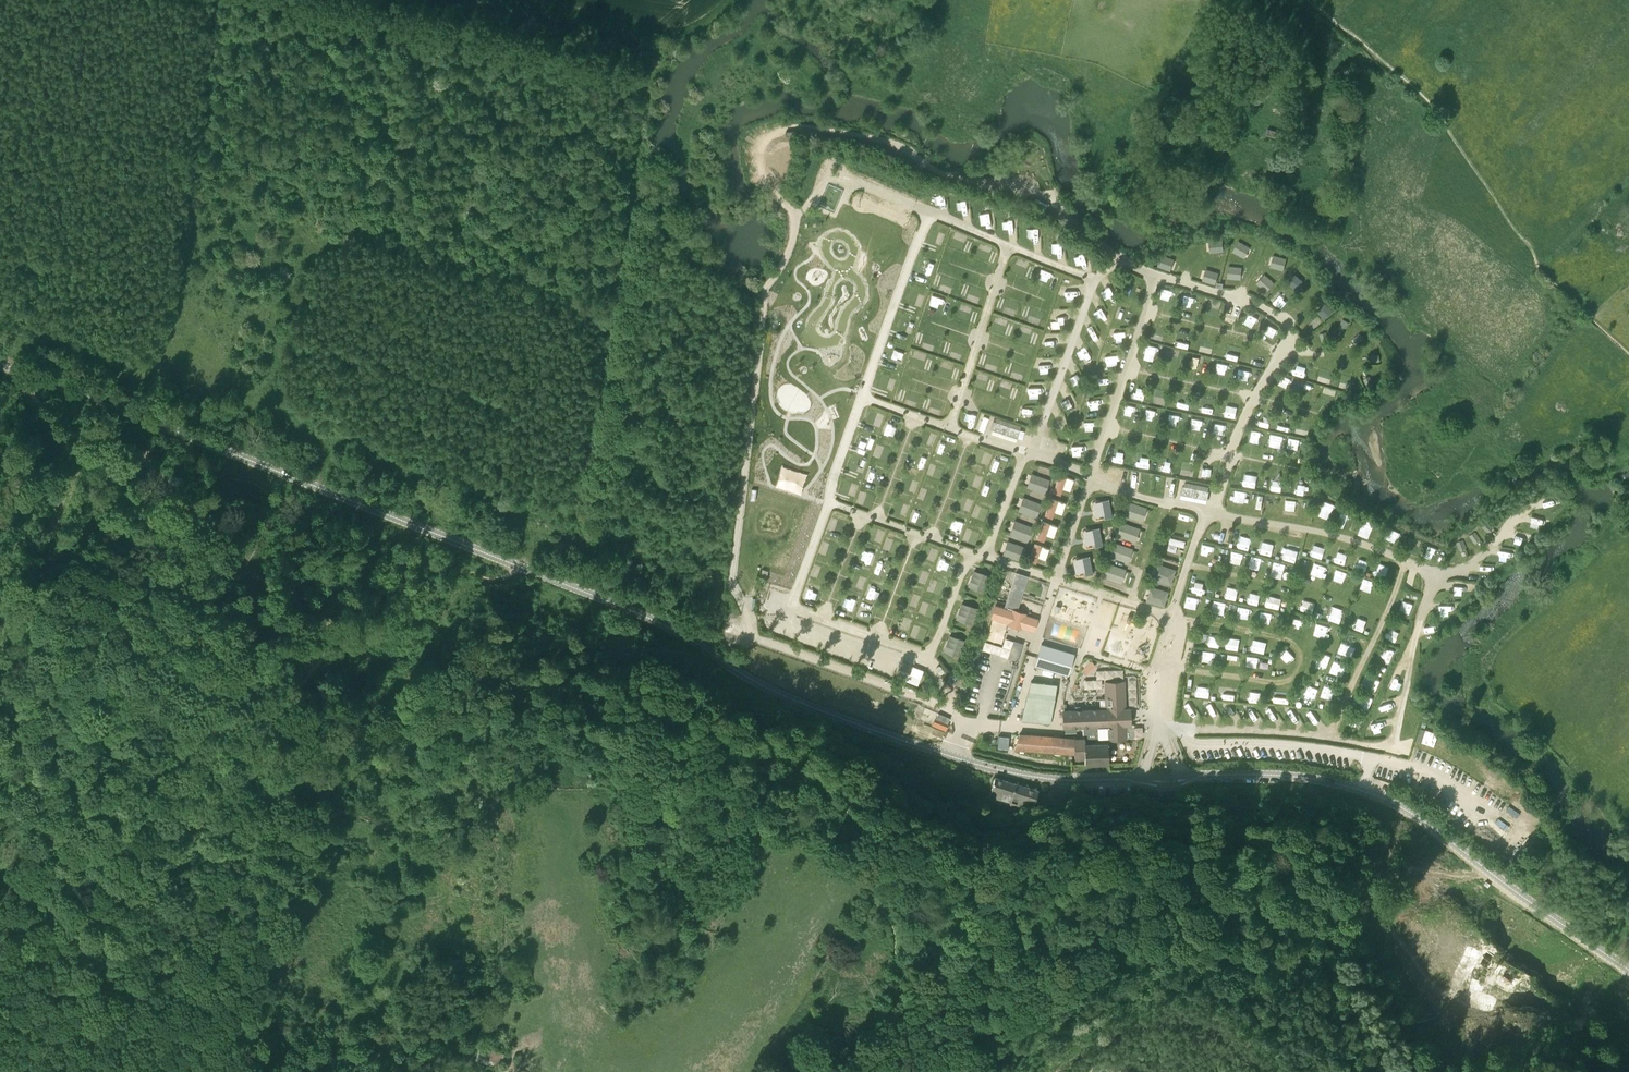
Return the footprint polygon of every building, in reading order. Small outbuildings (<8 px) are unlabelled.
[(955,243),(966,246),(969,235),(958,233),(955,243)] [(1212,252),(1225,250),(1223,237),(1210,240),(1212,252)] [(1239,239),(1234,251),(1247,256),(1252,245),(1239,239)] [(1080,259),(1090,258),(1089,250),(1079,252),(1080,259)] [(1271,265),(1284,269),(1288,257),(1274,253),(1271,265)] [(1163,254),(1159,266),(1172,269),(1175,257),(1163,254)] [(1229,265),(1229,277),(1243,278),(1243,265),(1229,265)] [(1204,279),(1217,283),(1221,271),(1207,267),(1204,279)] [(1042,279),(1051,281),(1053,271),(1044,269),(1042,279)] [(1258,282),(1268,291),(1276,282),(1266,273),(1258,282)] [(1296,286),(1302,278),(1294,273),(1289,281),(1296,286)] [(1124,297),(1133,300),(1137,290),(1128,287),(1124,297)] [(1161,293),(1160,302),(1171,303),(1171,293),(1161,293)] [(930,305),(939,307),(942,297),(934,294),(930,305)] [(1327,317),(1337,309),(1330,301),(1321,309),(1327,317)] [(1011,304),(1009,314),(1018,315),(1020,306),(1011,304)] [(1115,319),(1125,323),(1129,313),(1119,308),(1115,319)] [(1001,317),(998,327),(1008,330),(1011,320),(1001,317)] [(1299,322),(1303,330),(1311,327),(1307,318),(1299,322)] [(1167,339),(1169,328),(1157,327),(1156,337),(1167,339)] [(1091,342),(1099,337),(1094,329),(1086,334),(1091,342)] [(1112,341),(1124,340),(1123,330),(1112,330),(1112,341)] [(1176,342),(1186,344),(1189,334),(1178,332),(1176,342)] [(1208,349),(1211,336),(1204,335),(1201,347),(1208,349)] [(925,336),(923,345),(933,347),(935,338),(925,336)] [(1049,348),(1060,348),(1060,337),(1049,337),(1049,348)] [(1150,342),(1147,353),(1157,355),(1160,345),(1150,342)] [(1167,358),(1177,359),(1179,349),(1168,347),(1167,358)] [(1263,365),(1264,352),(1252,351),(1252,364),(1263,365)] [(916,362),(925,363),(927,353),(918,352),(916,362)] [(1190,365),(1199,367),(1202,356),(1193,353),(1190,365)] [(1295,373),(1305,376),(1309,361),(1299,358),(1295,373)] [(949,361),(945,370),(955,374),(959,365),(949,361)] [(1217,361),(1216,370),(1225,372),(1227,362),(1217,361)] [(1320,364),(1314,378),(1323,382),(1328,368),(1320,364)] [(1241,375),(1251,378),(1254,368),(1244,365),(1241,375)] [(1074,384),(1083,379),(1079,371),(1070,376),(1074,384)] [(1282,375),(1280,385),(1291,387),(1293,377),(1282,375)] [(1097,376),(1098,387),(1108,387),(1108,376),(1097,376)] [(1300,390),(1308,392),(1310,383),(1303,380),(1300,390)] [(1029,397),(1040,397),(1041,386),(1029,385),(1029,397)] [(1020,400),(1023,388),(1013,386),(1011,398),(1020,400)] [(1324,398),(1337,401),(1339,391),(1326,388),(1324,398)] [(900,401),(909,403),(912,394),(903,392),(900,401)] [(1157,392),(1155,401),(1165,404),(1168,395),(1157,392)] [(1182,396),(1180,406),(1192,408),(1194,398),(1182,396)] [(1175,412),(1172,422),(1182,424),(1184,414),(1175,412)] [(1259,423),(1269,427),(1272,418),(1262,415),(1259,423)] [(1197,427),(1206,429),(1208,420),(1200,417),(1197,427)] [(1292,429),(1294,419),(1285,417),(1283,427),(1292,429)] [(1019,441),(1023,428),(996,419),(991,432),(1019,441)] [(887,420),(886,430),(896,432),(897,422),(887,420)] [(1091,421),(1081,421),(1082,431),(1092,431),(1091,421)] [(1224,434),(1225,422),(1212,421),(1212,433),(1224,434)] [(1255,428),(1252,438),(1261,440),(1263,431),(1255,428)] [(925,439),(935,443),(938,432),(928,429),(925,439)] [(1271,434),(1269,444),(1279,446),(1282,436),(1271,434)] [(1304,449),(1306,439),(1299,438),(1297,447),(1304,449)] [(947,451),(950,443),(940,440),(937,447),(947,451)] [(1139,455),(1137,464),(1147,467),(1149,458),(1139,455)] [(991,467),(1001,471),(1006,460),(995,457),(991,467)] [(1159,470),(1173,472),(1174,459),(1160,458),(1159,470)] [(940,478),(944,467),(933,462),(928,473),(940,478)] [(1182,474),(1193,476),(1196,465),(1184,463),(1182,474)] [(1204,477),(1216,480),(1218,469),(1207,466),(1204,477)] [(972,471),(969,479),(978,483),(982,475),(972,471)] [(1033,471),(1028,484),(1047,491),(1052,478),(1033,471)] [(1143,483),(1143,473),(1132,472),(1132,483),(1143,483)] [(1060,473),(1054,491),(1062,494),(1064,487),(1071,489),(1075,478),(1060,473)] [(1247,475),(1246,486),(1258,487),(1259,476),(1247,475)] [(994,491),(997,480),(987,477),(984,488),(994,491)] [(904,490),(914,494),(918,483),(907,480),(904,490)] [(1175,495),(1177,483),(1165,481),(1163,493),(1175,495)] [(1296,493),(1306,495),(1308,484),(1298,482),(1296,493)] [(1208,502),(1211,489),(1184,483),(1181,496),(1208,502)] [(842,496),(851,500),(855,491),(846,487),(842,496)] [(1236,489),(1235,500),(1249,501),(1250,490),(1236,489)] [(863,493),(859,500),(866,504),(870,497),(863,493)] [(1024,495),(1019,508),(1038,516),(1043,502),(1024,495)] [(1045,514),(1053,517),(1057,510),(1063,512),(1067,502),(1053,496),(1045,514)] [(1106,496),(1104,506),(1113,508),(1115,497),(1106,496)] [(1287,498),(1286,514),(1296,515),(1298,499),(1287,498)] [(1331,518),(1336,503),(1325,499),(1320,514),(1331,518)] [(958,508),(968,512),(971,504),(962,500),(958,508)] [(1125,514),(1144,520),(1149,506),(1130,500),(1125,514)] [(896,513),(906,516),(909,507),(900,503),(896,513)] [(974,515),(983,519),(986,511),(977,507),(974,515)] [(1339,522),(1346,525),(1352,511),(1345,508),(1339,522)] [(1099,518),(1097,527),(1107,529),(1109,520),(1099,518)] [(1015,519),(1011,532),(1030,539),(1035,525),(1015,519)] [(1046,540),(1047,534),(1056,536),(1058,524),(1042,520),(1039,538),(1046,540)] [(1118,534),(1137,540),(1141,526),(1122,520),(1118,534)] [(971,532),(984,535),(986,528),(973,524),(971,532)] [(1388,526),(1386,541),(1396,543),(1399,527),(1388,526)] [(1239,545),(1250,548),(1254,536),(1242,533),(1239,545)] [(1179,545),(1186,546),(1187,539),(1171,536),(1169,549),(1178,551),(1179,545)] [(1089,546),(1099,550),(1102,541),(1092,537),(1089,546)] [(1008,539),(1003,553),(1022,559),(1027,545),(1008,539)] [(1261,539),(1258,551),(1273,555),(1276,543),(1261,539)] [(885,548),(894,551),(897,543),(887,541),(885,548)] [(1131,561),(1135,546),(1115,541),(1111,555),(1131,561)] [(1295,561),(1301,545),(1290,541),(1284,557),(1295,561)] [(1047,558),(1051,547),(1036,542),(1029,560),(1037,563),(1040,556),(1047,558)] [(1201,552),(1214,555),(1216,545),(1204,542),(1201,552)] [(1324,557),(1327,547),(1315,543),(1312,554),(1324,557)] [(1341,544),(1336,561),(1345,563),(1350,547),(1341,544)] [(927,546),(924,556),(934,559),(938,550),(927,546)] [(1226,560),(1237,563),(1241,551),(1229,548),(1226,560)] [(1252,555),(1250,567),(1262,568),(1264,556),(1252,555)] [(1359,557),(1356,565),(1365,569),(1369,561),(1359,557)] [(942,559),(939,566),(949,570),(952,563),(942,559)] [(1083,571),(1093,573),(1096,561),(1085,559),(1083,571)] [(1275,560),(1272,575),(1284,578),(1287,562),(1275,560)] [(1104,575),(1123,581),(1127,567),(1108,561),(1104,575)] [(1173,583),(1179,568),(1159,561),(1154,576),(1173,583)] [(1325,577),(1329,566),(1315,561),(1311,572),(1325,577)] [(879,562),(876,570),(887,574),(890,566),(879,562)] [(1381,562),(1379,570),(1388,573),(1391,565),(1381,562)] [(1490,575),(1491,564),(1480,563),(1479,574),(1490,575)] [(1334,578),(1345,581),(1348,570),(1337,567),(1334,578)] [(974,568),(969,585),(985,589),(989,572),(974,568)] [(1011,589),(1020,592),(1026,573),(1017,570),(1011,589)] [(853,582),(863,586),(867,576),(858,572),(853,582)] [(1372,591),(1376,580),(1365,576),(1361,587),(1372,591)] [(1194,590),(1204,592),(1206,582),(1196,580),(1194,590)] [(1167,605),(1171,590),(1151,584),(1147,600),(1167,605)] [(1451,594),(1461,594),(1461,584),(1451,584),(1451,594)] [(1227,597),(1238,598),(1239,587),(1228,585),(1227,597)] [(907,601),(917,605),(920,595),(911,591),(907,601)] [(1249,602),(1259,603),(1261,593),(1251,592),(1249,602)] [(1189,606),(1199,608),(1201,596),(1191,594),(1189,606)] [(1281,608),(1282,601),(1289,602),(1290,596),(1283,595),(1283,596),(1268,594),(1267,606),(1281,608)] [(849,595),(845,605),(854,608),(858,598),(849,595)] [(1216,598),(1213,611),(1225,614),(1228,601),(1216,598)] [(1304,599),(1303,609),(1315,610),(1316,600),(1304,599)] [(1405,599),(1401,609),(1411,613),(1415,603),(1405,599)] [(962,601),(957,618),(973,623),(979,606),(962,601)] [(1443,613),(1453,612),(1453,602),(1443,603),(1443,613)] [(923,611),(930,612),(931,606),(924,604),(923,611)] [(996,605),(992,617),(1010,623),(1009,625),(1024,630),(1024,627),(1036,631),(1039,620),(1028,616),(1029,614),(1014,609),(1014,611),(996,605)] [(1239,605),(1238,616),(1250,618),(1252,606),(1239,605)] [(1334,605),(1330,618),(1342,622),(1346,608),(1334,605)] [(861,607),(859,616),(869,619),(872,610),(861,607)] [(1260,620),(1271,622),(1274,612),(1263,610),(1260,620)] [(908,629),(911,619),(902,616),(899,626),(908,629)] [(1302,632),(1305,619),(1295,616),(1292,629),(1302,632)] [(1358,618),(1356,628),(1365,630),(1367,620),(1358,618)] [(1318,621),(1315,633),(1329,637),(1332,625),(1318,621)] [(1437,635),(1435,625),(1426,627),(1427,637),(1437,635)] [(1388,637),(1397,640),(1401,631),(1391,627),(1388,637)] [(1184,630),(1183,641),(1194,642),(1196,631),(1184,630)] [(1208,643),(1219,645),(1221,634),(1210,632),(1208,643)] [(945,650),(957,653),(963,637),(950,633),(945,650)] [(1239,649),(1241,638),(1229,636),(1227,647),(1239,649)] [(1341,647),(1355,655),(1361,644),(1352,639),(1351,640),(1346,637),(1341,647)] [(1252,649),(1266,652),(1268,641),(1255,638),(1252,649)] [(1385,644),(1381,653),(1390,657),(1394,649),(1385,644)] [(1041,645),(1034,667),(1069,677),(1075,656),(1041,645)] [(1198,661),(1210,661),(1211,649),(1199,648),(1198,661)] [(1290,663),(1296,656),(1288,648),(1281,655),(1290,663)] [(1229,653),(1228,663),(1240,665),(1241,654),(1229,653)] [(1248,666),(1258,668),(1259,657),(1249,656),(1248,666)] [(1086,670),(1096,663),(1093,659),(1083,667),(1086,670)] [(1332,671),(1341,675),(1345,664),(1336,661),(1332,671)] [(906,670),(903,678),(919,684),(925,668),(913,664),(911,672),(906,670)] [(1097,678),(1125,677),(1125,667),(1097,668),(1097,678)] [(1374,669),(1369,681),(1380,686),(1385,674),(1374,669)] [(1085,678),(1085,687),(1094,687),(1094,678),(1085,678)] [(1025,702),(1022,721),(1050,725),(1054,705),(1057,684),(1030,681),(1025,702)] [(1306,692),(1316,696),(1319,687),(1310,684),(1306,692)] [(1198,685),(1197,695),(1211,696),(1211,685),(1198,685)] [(1331,702),(1335,691),(1324,688),(1321,699),(1331,702)] [(1067,710),(1063,710),(1064,728),(1096,726),(1097,737),(1108,737),(1109,734),(1116,733),(1115,710),(1126,710),(1126,689),(1114,690),(1114,709),(1067,710)] [(1360,690),(1355,701),(1370,707),(1375,696),(1360,690)] [(387,715),(393,708),(382,698),(377,705),(382,709),(382,710),(387,715)] [(1206,715),(1216,714),(1215,704),(1205,706),(1206,715)] [(1244,708),(1248,718),(1258,714),(1254,705),(1244,708)] [(1286,712),(1289,719),(1298,715),(1295,708),(1286,712)] [(1076,737),(1075,737),(1076,754),(1076,758),(1084,758),(1085,764),(1108,762),(1107,742),(1086,743),(1085,737),(1076,737)] [(1036,801),(1038,790),(995,777),(992,789),(990,798),(1034,810),(1036,801)] [(475,1060),(500,1068),(505,1052),(480,1045),(475,1060)]
